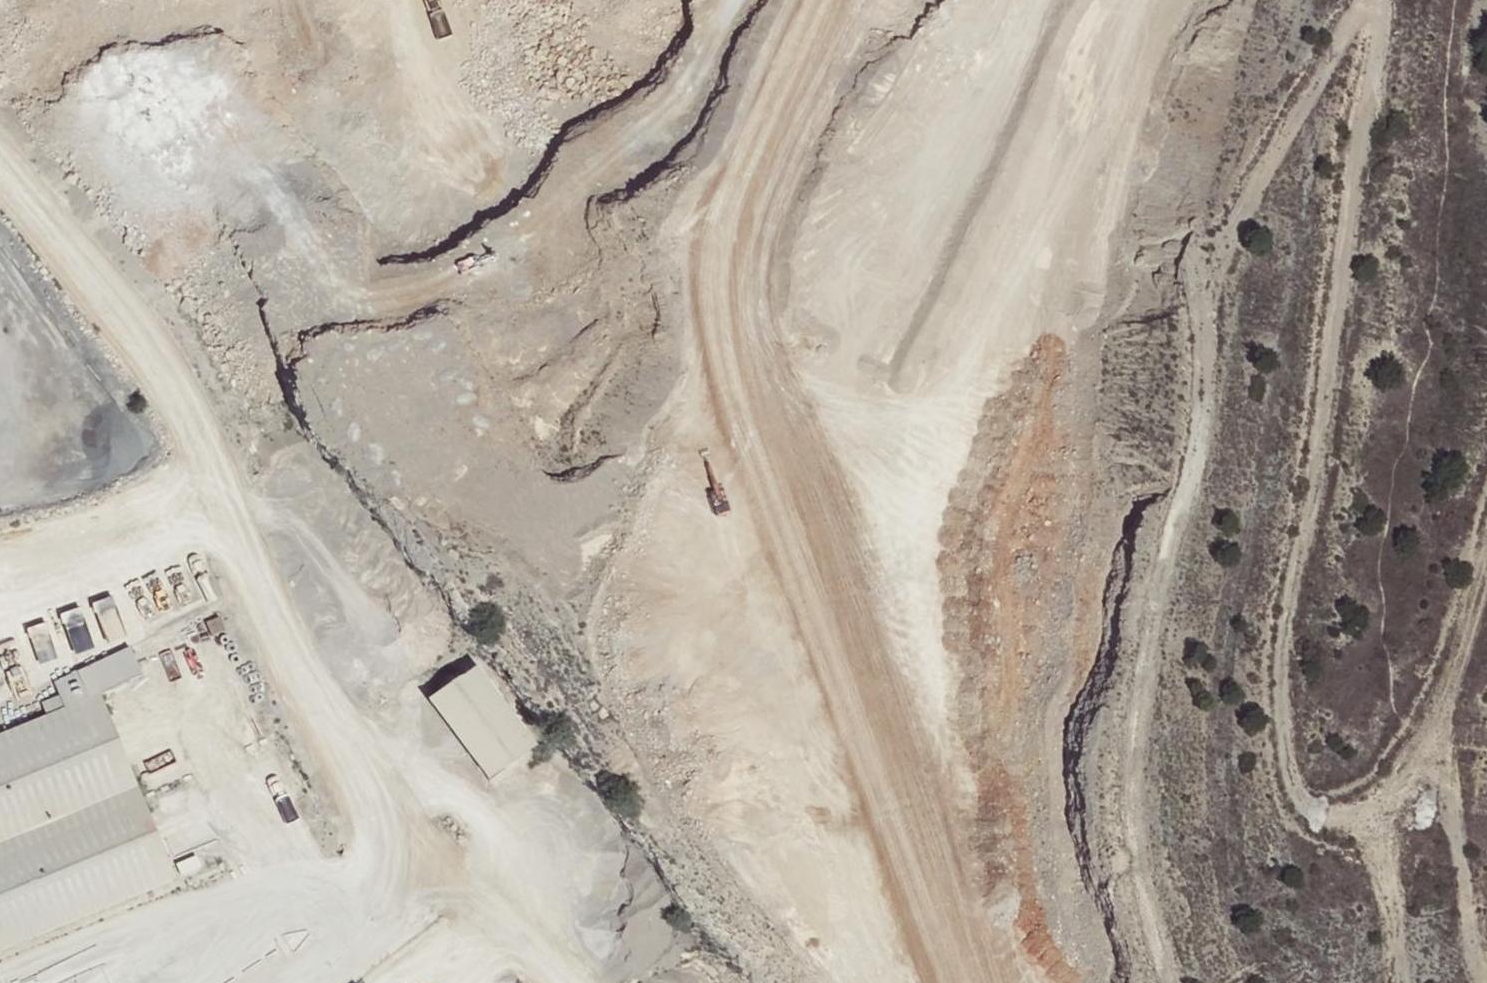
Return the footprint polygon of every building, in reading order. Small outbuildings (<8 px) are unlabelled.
[(44,725),(88,705),(32,570),(0,585),(0,619),(44,725)] [(117,592),(97,598),(110,640),(130,634),(117,592)] [(89,595),(63,604),(77,641),(102,632),(89,595)] [(442,697),(500,781),(552,745),(493,662),(442,697)] [(44,725),(0,745),(0,944),(4,954),(185,874),(112,694),(88,705),(44,725)]
